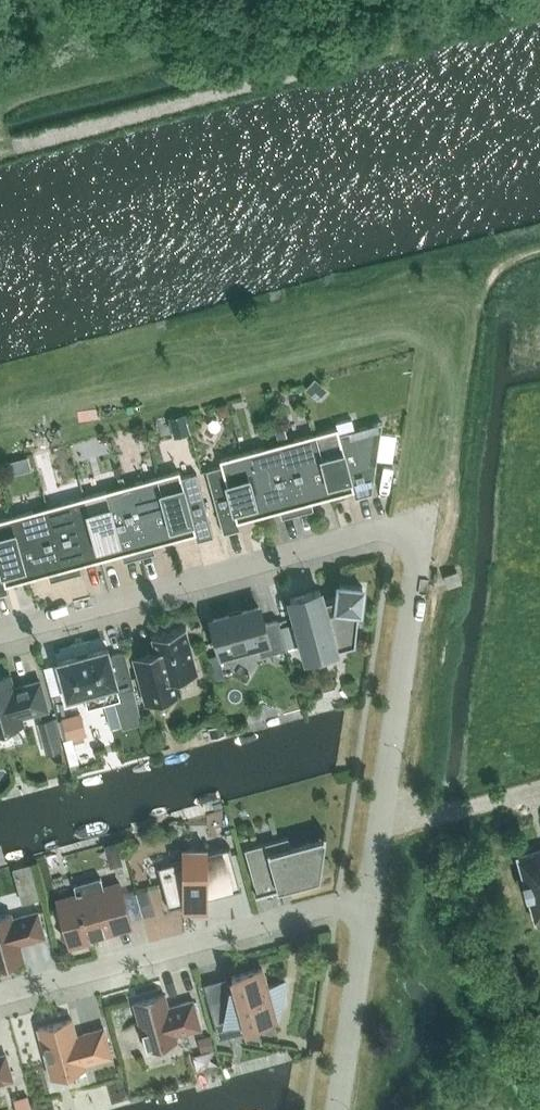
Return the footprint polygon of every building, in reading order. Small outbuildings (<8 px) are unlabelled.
[(315,378),(306,388),(315,397),(325,388),(315,378)] [(227,403),(217,406),(218,412),(224,415),(230,413),(227,403)] [(184,413),(171,417),(176,432),(182,431),(183,434),(190,432),(184,413)] [(315,433),(332,495),(353,489),(355,497),(371,493),(382,421),(339,433),(337,427),(315,433)] [(283,424),(274,427),(278,438),(283,424)] [(332,495),(315,433),(288,440),(278,443),(297,513),(313,508),(311,501),(332,495)] [(278,443),(241,453),(259,515),(279,509),(281,517),(297,513),(278,443)] [(259,515),(241,453),(219,459),(221,465),(206,469),(223,533),(240,528),(238,521),(259,515)] [(157,476),(174,538),(194,533),(197,540),(213,536),(196,472),(181,476),(179,470),(157,476)] [(174,538),(157,476),(120,486),(139,556),(155,552),(153,544),(174,538)] [(83,496),(100,558),(121,553),(123,560),(139,556),(120,486),(83,496)] [(100,558),(83,496),(47,506),(66,576),(82,572),(80,564),(100,558)] [(66,576),(47,506),(10,516),(27,578),(48,573),(50,580),(66,576)] [(10,516),(0,519),(0,594),(8,592),(6,584),(27,578),(10,516)] [(458,570),(443,574),(447,586),(462,582),(458,570)] [(338,596),(322,600),(319,589),(290,597),(307,658),(355,645),(359,609),(360,609),(362,586),(339,583),(338,596)] [(221,652),(256,642),(260,655),(286,648),(278,618),(263,622),(258,606),(212,618),(221,652)] [(291,624),(281,627),(287,647),(297,645),(291,624)] [(186,626),(150,635),(151,636),(152,636),(155,650),(131,656),(132,658),(133,657),(145,703),(144,703),(145,704),(182,694),(182,693),(181,693),(177,678),(198,672),(198,671),(197,671),(187,632),(185,627),(186,627),(186,626)] [(107,647),(57,661),(58,663),(65,690),(67,697),(84,692),(88,705),(103,701),(110,727),(122,724),(122,726),(142,720),(133,687),(134,686),(124,651),(109,654),(107,647)] [(218,653),(208,656),(214,678),(224,675),(218,653)] [(47,709),(39,680),(12,688),(8,674),(0,676),(0,730),(22,724),(20,716),(47,709)] [(77,715),(62,719),(67,739),(82,735),(77,715)] [(54,718),(37,722),(42,740),(59,736),(54,718)] [(223,724),(211,727),(214,737),(225,734),(223,724)] [(60,741),(43,745),(45,754),(62,750),(60,741)] [(324,833),(323,836),(290,845),(288,836),(244,848),(256,891),(254,891),(255,893),(320,877),(326,833),(324,833)] [(116,842),(104,845),(110,867),(121,864),(116,842)] [(156,866),(168,908),(182,904),(182,910),(195,910),(195,908),(207,908),(207,897),(241,888),(241,887),(240,887),(229,847),(230,847),(229,846),(207,852),(207,848),(182,849),(182,859),(156,866)] [(517,854),(535,920),(539,919),(539,848),(517,854)] [(76,894),(57,900),(64,928),(62,929),(61,934),(65,938),(67,937),(69,946),(91,940),(90,936),(131,925),(119,882),(103,887),(100,877),(73,884),(76,894)] [(35,883),(22,887),(25,901),(38,898),(35,883)] [(23,958),(19,943),(44,936),(37,911),(12,918),(10,913),(0,916),(0,964),(23,958)] [(237,994),(209,1001),(219,1037),(241,1031),(240,1028),(275,1019),(273,1009),(280,1007),(285,981),(266,985),(261,967),(231,975),(237,994)] [(164,994),(134,1002),(146,1047),(176,1039),(175,1035),(201,1028),(193,999),(168,1006),(164,994)] [(71,1019),(38,1028),(51,1076),(85,1067),(84,1063),(111,1056),(103,1027),(76,1035),(71,1019)] [(209,1035),(199,1037),(203,1051),(213,1048),(209,1035)] [(12,1079),(5,1054),(0,1055),(0,1082),(12,1079)] [(27,1096),(16,1098),(19,1109),(29,1107),(27,1096)]
